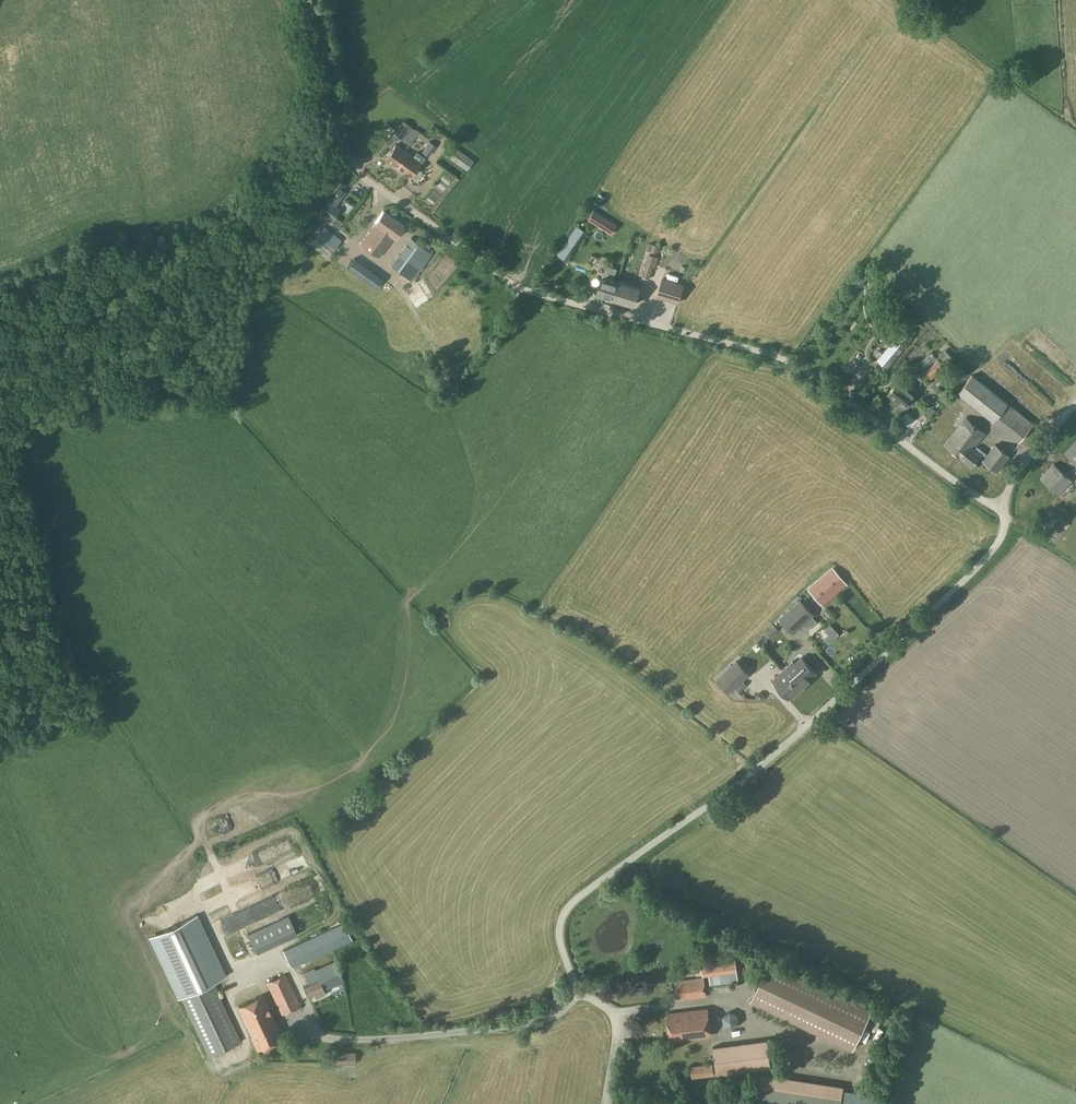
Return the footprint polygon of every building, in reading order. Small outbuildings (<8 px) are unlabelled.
[(413,127),(403,120),(394,133),(404,140),(407,136),(409,138),(406,142),(410,146),(417,135),(426,141),(430,138),(415,128),(415,129),(412,128),(413,127)] [(436,146),(429,141),(422,151),(429,156),(436,146)] [(385,160),(394,166),(405,150),(397,144),(385,160)] [(474,160),(457,148),(449,157),(467,170),(474,160)] [(414,156),(405,150),(394,166),(410,178),(411,176),(415,179),(418,179),(422,173),(422,171),(417,168),(421,162),(422,163),(425,157),(417,151),(414,156)] [(331,221),(340,209),(335,205),(345,191),(343,189),(347,184),(333,174),(319,194),(328,201),(319,212),(331,221)] [(395,238),(404,225),(383,210),(375,222),(376,223),(361,243),(379,256),(393,237),(395,238)] [(617,224),(594,210),(588,220),(611,235),(617,224)] [(330,257),(342,241),(324,226),(311,242),(330,257)] [(567,261),(587,232),(577,226),(558,255),(567,261)] [(432,253),(411,238),(391,266),(392,267),(411,281),(432,253)] [(597,292),(612,297),(617,281),(613,280),(617,269),(606,265),(609,258),(602,255),(597,270),(603,272),(597,292)] [(649,279),(653,266),(656,267),(659,258),(649,255),(642,277),(649,279)] [(347,268),(360,278),(367,267),(354,258),(347,268)] [(371,270),(364,280),(376,289),(383,278),(371,270)] [(862,272),(851,286),(857,290),(867,276),(862,272)] [(663,278),(657,295),(678,302),(684,284),(663,278)] [(617,279),(617,281),(612,297),(634,304),(640,287),(617,279)] [(878,359),(888,367),(913,337),(903,329),(878,359)] [(937,358),(932,352),(920,362),(925,368),(937,358)] [(939,360),(923,374),(929,381),(945,368),(939,360)] [(962,368),(955,375),(960,380),(967,374),(962,368)] [(888,394),(905,408),(916,393),(899,380),(888,394)] [(966,417),(944,444),(959,456),(963,460),(969,453),(976,458),(973,461),(975,462),(981,467),(985,462),(991,455),(988,453),(983,449),(982,450),(981,452),(976,448),(974,447),(985,433),(966,417)] [(1065,453),(1075,463),(1075,441),(1065,453)] [(1054,464),(1041,478),(1059,494),(1072,480),(1054,464)] [(809,589),(822,604),(847,583),(834,567),(809,589)] [(780,618),(793,632),(813,613),(800,599),(780,618)] [(772,635),(778,629),(775,625),(768,631),(772,635)] [(783,670),(800,689),(817,673),(802,657),(790,668),(788,665),(783,670)] [(737,660),(717,679),(729,692),(749,673),(737,660)] [(789,699),(800,689),(783,670),(772,680),(789,699)] [(738,687),(742,690),(747,685),(744,681),(738,687)] [(257,952),(297,934),(289,916),(249,934),(257,952)] [(241,1041),(213,982),(225,976),(198,917),(152,939),(180,998),(182,997),(209,1056),(241,1041)] [(291,968),(341,945),(353,939),(344,922),(282,950),(291,968)] [(737,971),(735,957),(701,962),(703,974),(703,975),(709,974),(737,971)] [(750,1000),(800,1023),(854,1048),(872,1008),(818,983),(769,960),(750,1000)] [(695,963),(696,975),(703,974),(701,962),(695,963)] [(320,979),(320,980),(314,968),(305,972),(310,984),(303,987),(307,997),(312,995),(313,998),(315,997),(316,998),(326,994),(320,979)] [(324,978),(329,988),(345,981),(340,970),(324,978)] [(710,984),(738,980),(737,971),(709,974),(710,984)] [(282,1015),(301,1006),(285,973),(266,982),(282,1015)] [(675,981),(677,999),(706,996),(704,978),(675,981)] [(257,1050),(284,1037),(263,993),(237,1006),(252,1036),(250,1037),(257,1050)] [(667,1013),(670,1041),(711,1035),(708,1008),(667,1013)] [(739,1024),(738,1014),(730,1011),(722,1016),(724,1026),(732,1029),(739,1024)] [(717,1074),(752,1069),(771,1067),(768,1039),(749,1041),(713,1046),(717,1074)] [(692,1078),(714,1075),(713,1063),(690,1066),(692,1078)] [(845,1085),(758,1072),(753,1103),(842,1103),(845,1085)]
